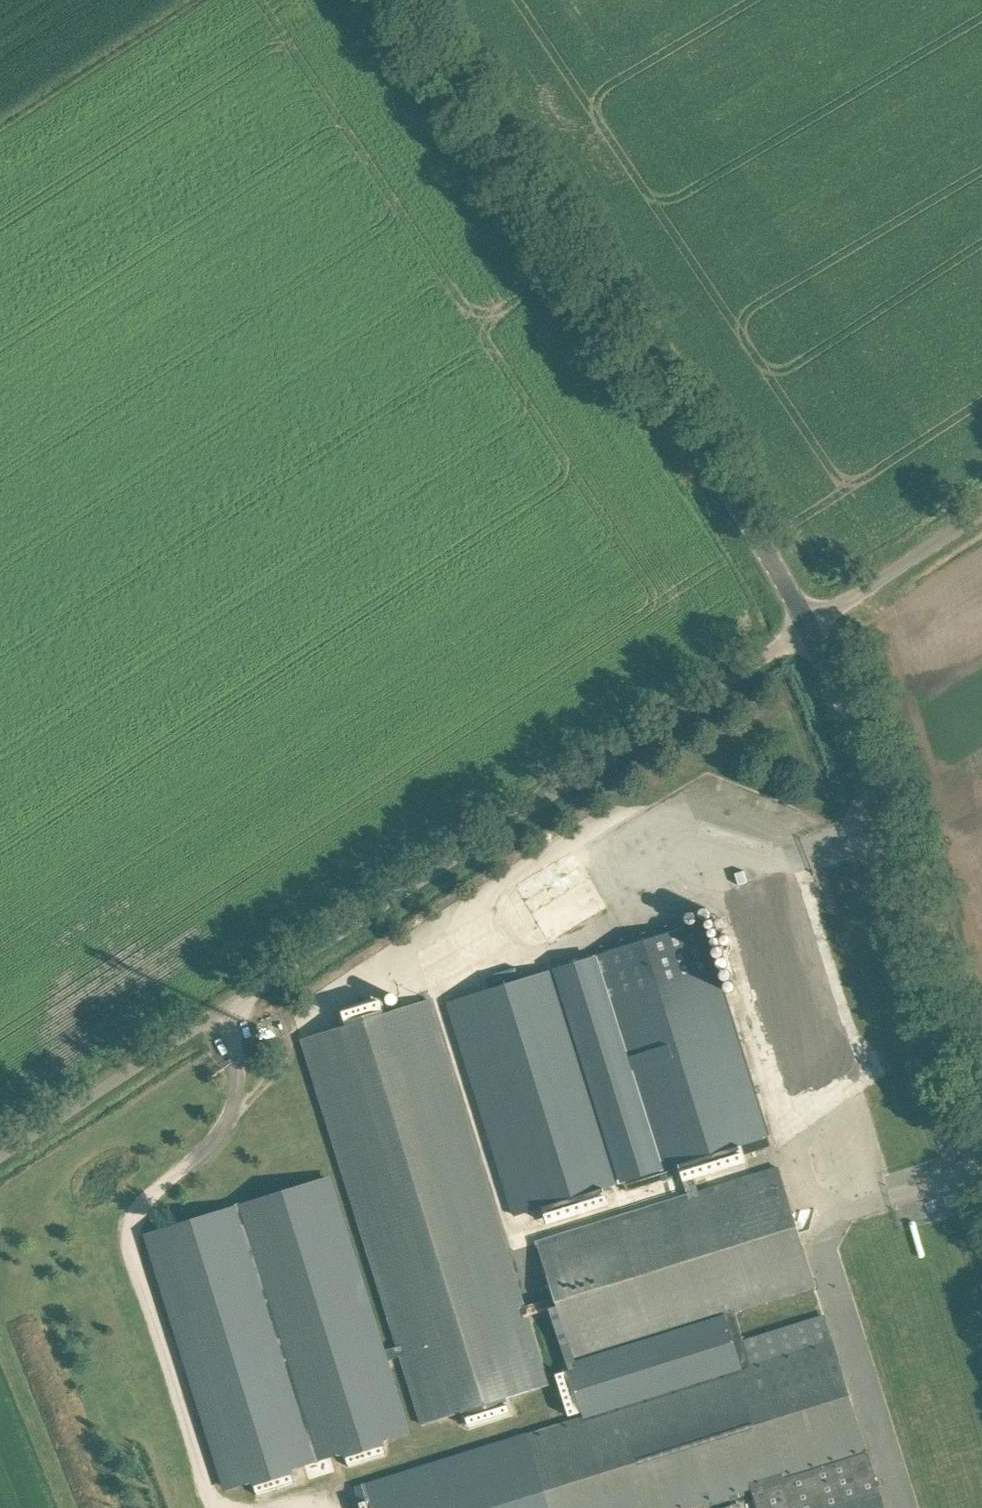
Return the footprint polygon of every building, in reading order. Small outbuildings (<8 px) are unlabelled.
[(745,870),(735,873),(739,884),(748,881),(745,870)] [(702,923),(449,1002),(515,1213),(624,1179),(628,1190),(681,1173),(688,1195),(539,1241),(556,1295),(524,1305),(527,1315),(560,1305),(577,1360),(696,1323),(726,1314),(728,1323),(729,1328),(739,1324),(736,1311),(816,1286),(779,1166),(699,1191),(692,1170),(772,1145),(758,1101),(755,1093),(702,923)] [(524,1305),(429,1000),(386,1013),(381,995),(344,1006),(349,1024),(302,1039),(397,1345),(401,1355),(422,1423),(469,1409),(475,1427),(512,1415),(507,1397),(549,1384),(527,1315),(524,1305)] [(148,1234),(227,1487),(253,1479),(258,1495),(295,1483),(290,1467),(344,1450),(349,1466),(387,1454),(382,1439),(408,1430),(386,1360),(401,1355),(397,1345),(382,1350),(329,1178),(148,1234)] [(542,1225),(604,1203),(599,1187),(537,1209),(542,1225)] [(579,1366),(556,1374),(569,1415),(582,1411),(583,1415),(593,1412),(739,1367),(729,1328),(728,1323),(726,1314),(696,1323),(577,1360),(579,1366)] [(528,1433),(552,1507),(689,1507),(752,1488),(759,1507),(885,1507),(825,1316),(743,1341),(739,1324),(729,1328),(739,1367),(593,1412),(583,1415),(528,1433)] [(355,1487),(361,1507),(552,1507),(528,1433),(355,1487)]
